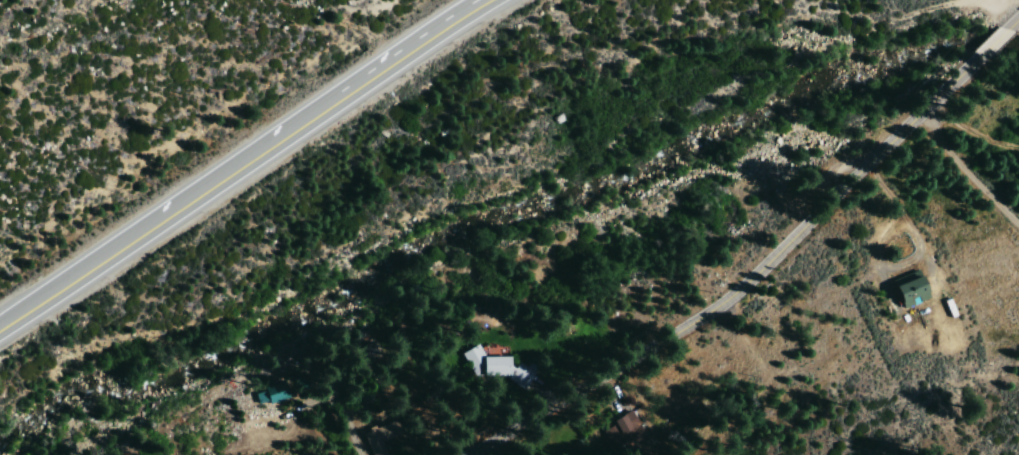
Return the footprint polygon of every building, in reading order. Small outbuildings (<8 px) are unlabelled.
[(896,289),(920,276),(931,299),(908,311),(896,289)] [(330,352),(336,364),(349,357),(344,345),(330,352)] [(465,357),(478,381),(515,380),(513,355),(484,357),(480,349),(465,357)] [(258,394),(286,384),(291,399),(263,408),(258,394)] [(603,424),(626,411),(638,431),(614,445),(603,424)] [(381,445),(403,436),(398,422),(365,435),(372,454),(385,454),(381,445)]
